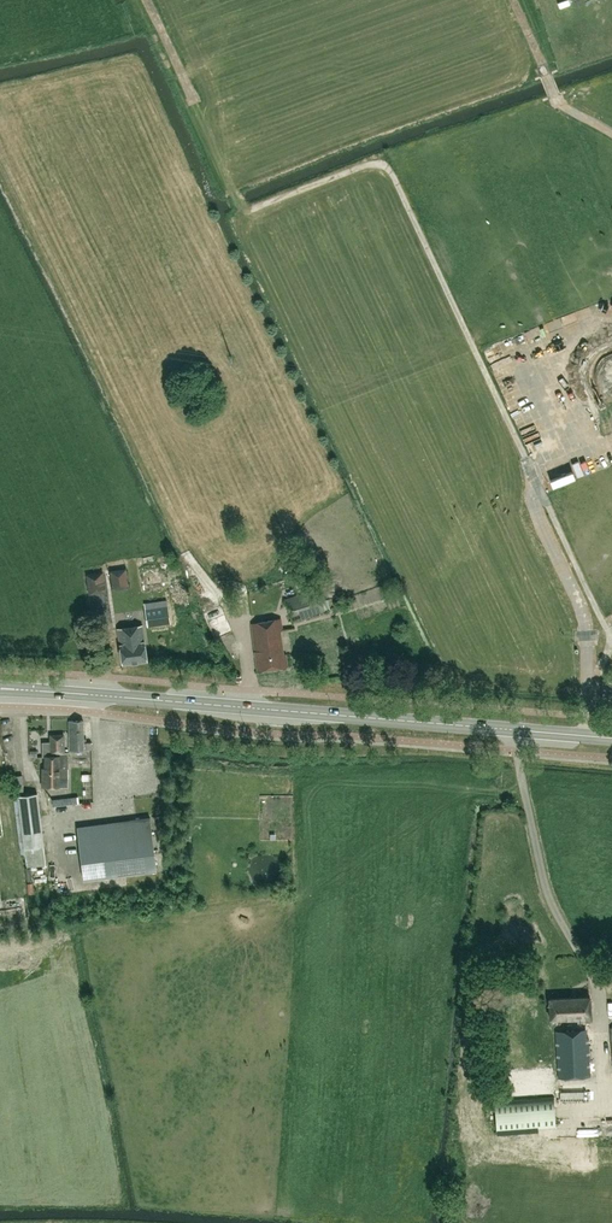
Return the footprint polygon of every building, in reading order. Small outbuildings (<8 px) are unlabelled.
[(110,580),(128,577),(127,567),(109,570),(110,580)] [(103,569),(86,571),(89,592),(105,590),(103,569)] [(326,599),(321,601),(317,589),(285,599),(291,620),(324,610),(329,608),(326,599)] [(120,610),(136,609),(135,592),(119,593),(120,610)] [(147,626),(169,623),(167,606),(144,609),(147,626)] [(280,631),(282,630),(280,618),(251,623),(257,670),(287,666),(285,654),(284,654),(280,631)] [(122,663),(146,660),(141,625),(118,628),(122,663)] [(83,720),(68,720),(69,750),(83,750),(83,749),(91,749),(91,742),(83,742),(83,720)] [(58,765),(68,765),(68,752),(64,752),(63,734),(50,735),(50,742),(42,742),(42,756),(44,756),(58,755),(58,765)] [(44,756),(44,771),(42,771),(42,787),(59,787),(59,778),(68,779),(68,765),(58,765),(58,755),(44,756)] [(56,793),(57,800),(69,798),(69,791),(56,793)] [(13,796),(19,841),(23,841),(25,858),(26,867),(46,864),(37,793),(17,795),(17,796),(13,796)] [(77,827),(83,879),(156,870),(150,817),(77,827)] [(577,1020),(591,1019),(590,996),(549,998),(550,1018),(577,1017),(577,1020)] [(555,1031),(558,1078),(590,1076),(588,1029),(555,1031)] [(517,1088),(533,1088),(533,1069),(517,1069),(517,1088)] [(578,1087),(561,1088),(561,1095),(578,1095),(578,1087)] [(553,1097),(512,1100),(494,1101),(496,1132),(541,1129),(556,1128),(553,1097)] [(552,1146),(542,1146),(542,1158),(552,1157),(552,1146)]
